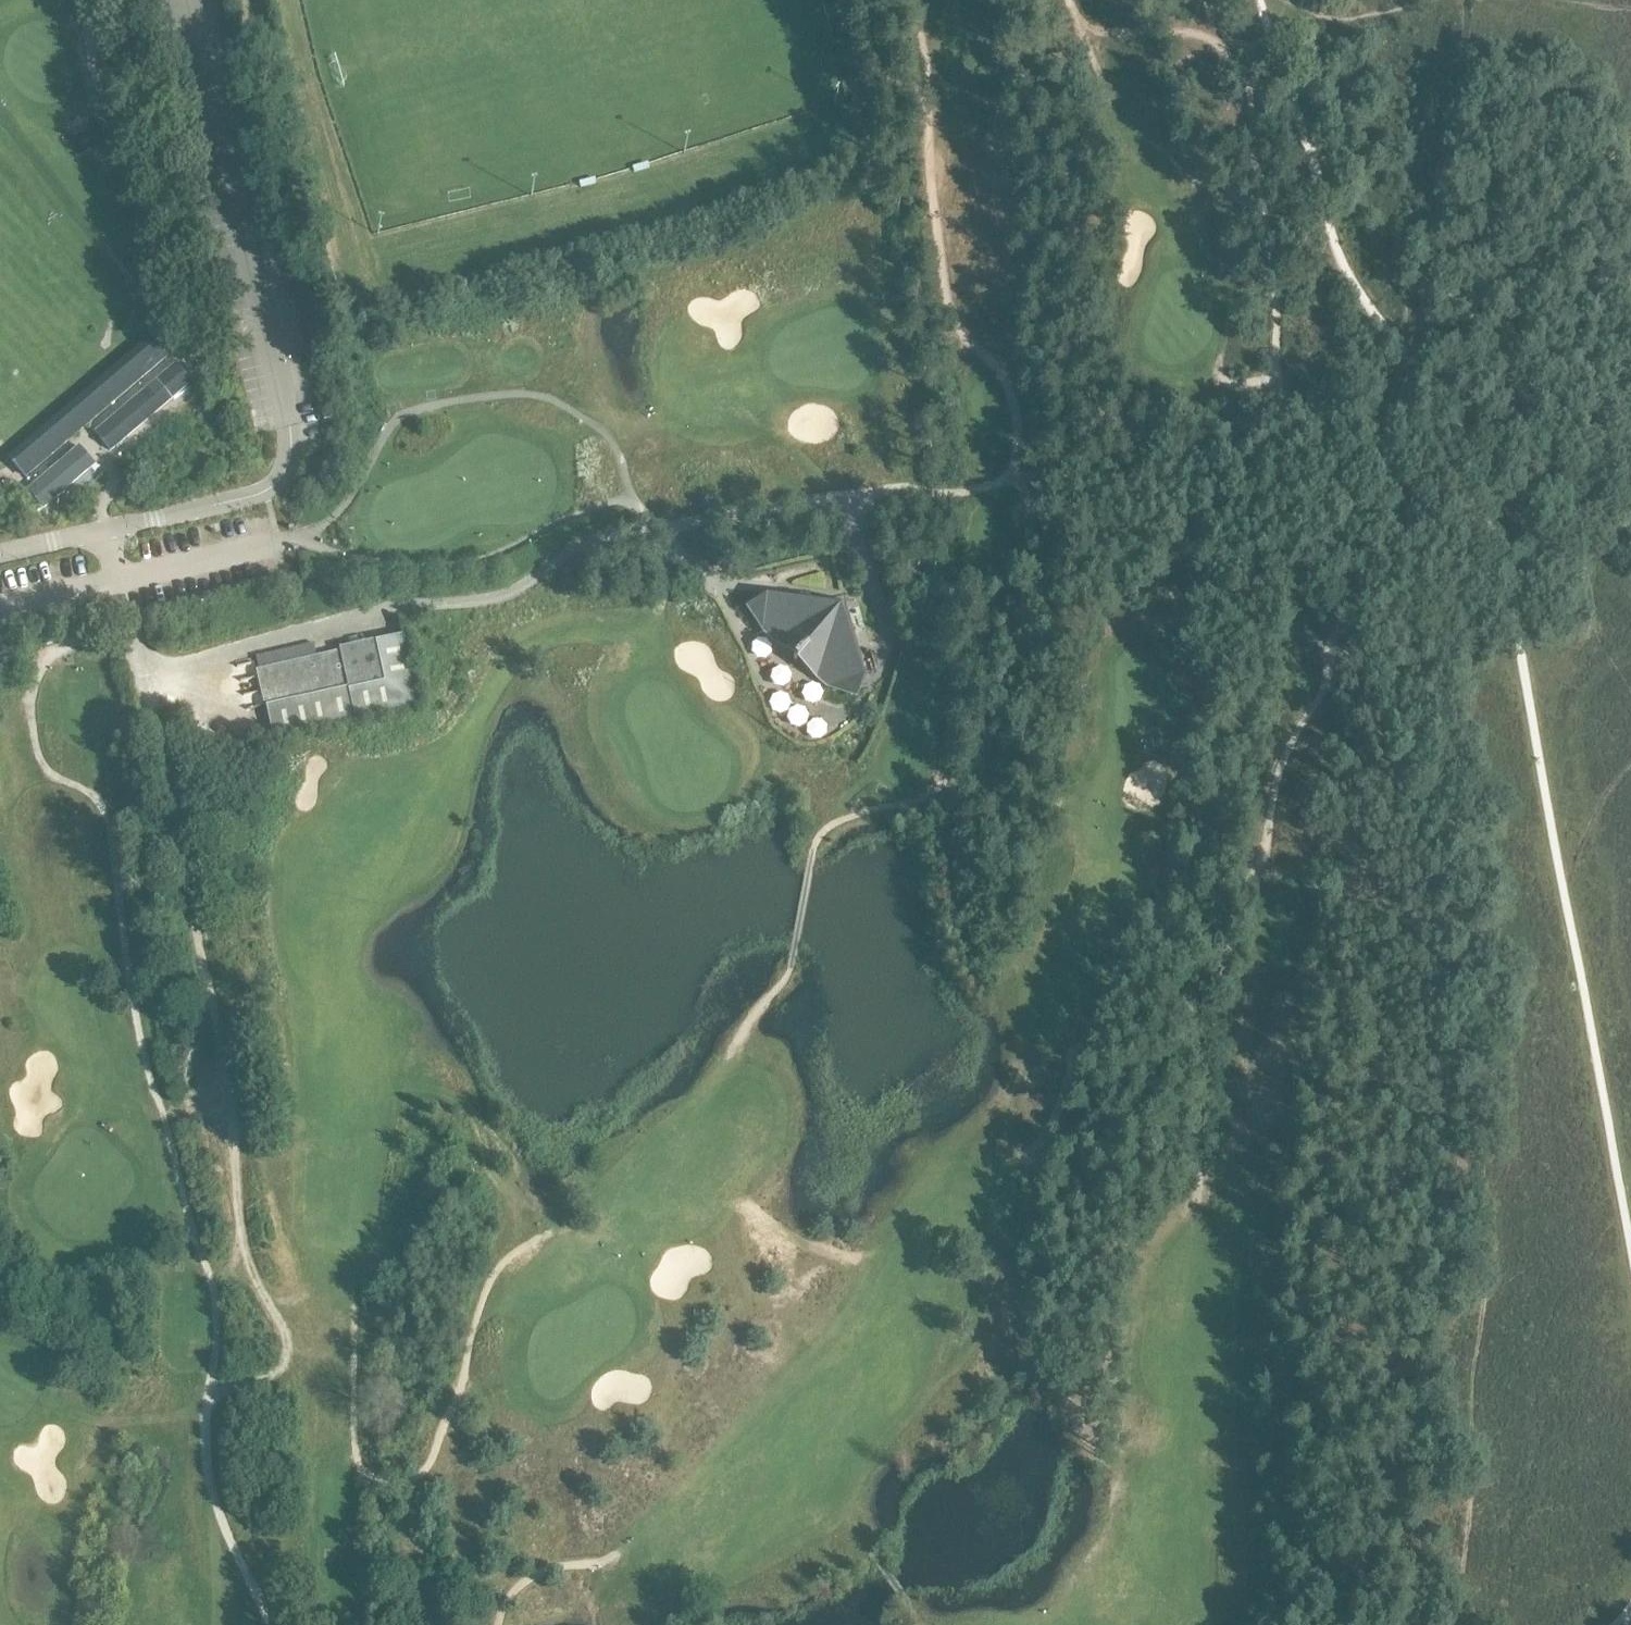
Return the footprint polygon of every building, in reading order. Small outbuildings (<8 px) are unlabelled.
[(152,341),(117,371),(12,460),(26,477),(166,357),(152,341)] [(175,367),(131,405),(97,433),(111,450),(189,384),(175,367)] [(36,499),(37,500),(43,508),(94,464),(80,448),(25,495),(32,503),(36,499)] [(822,601),(778,595),(755,604),(768,632),(787,638),(802,650),(793,660),(797,664),(805,653),(820,666),(829,689),(866,679),(847,611),(846,611),(845,604),(822,601)] [(266,706),(273,736),(418,702),(402,635),(340,649),(341,651),(257,670),(265,706),(266,706)]
